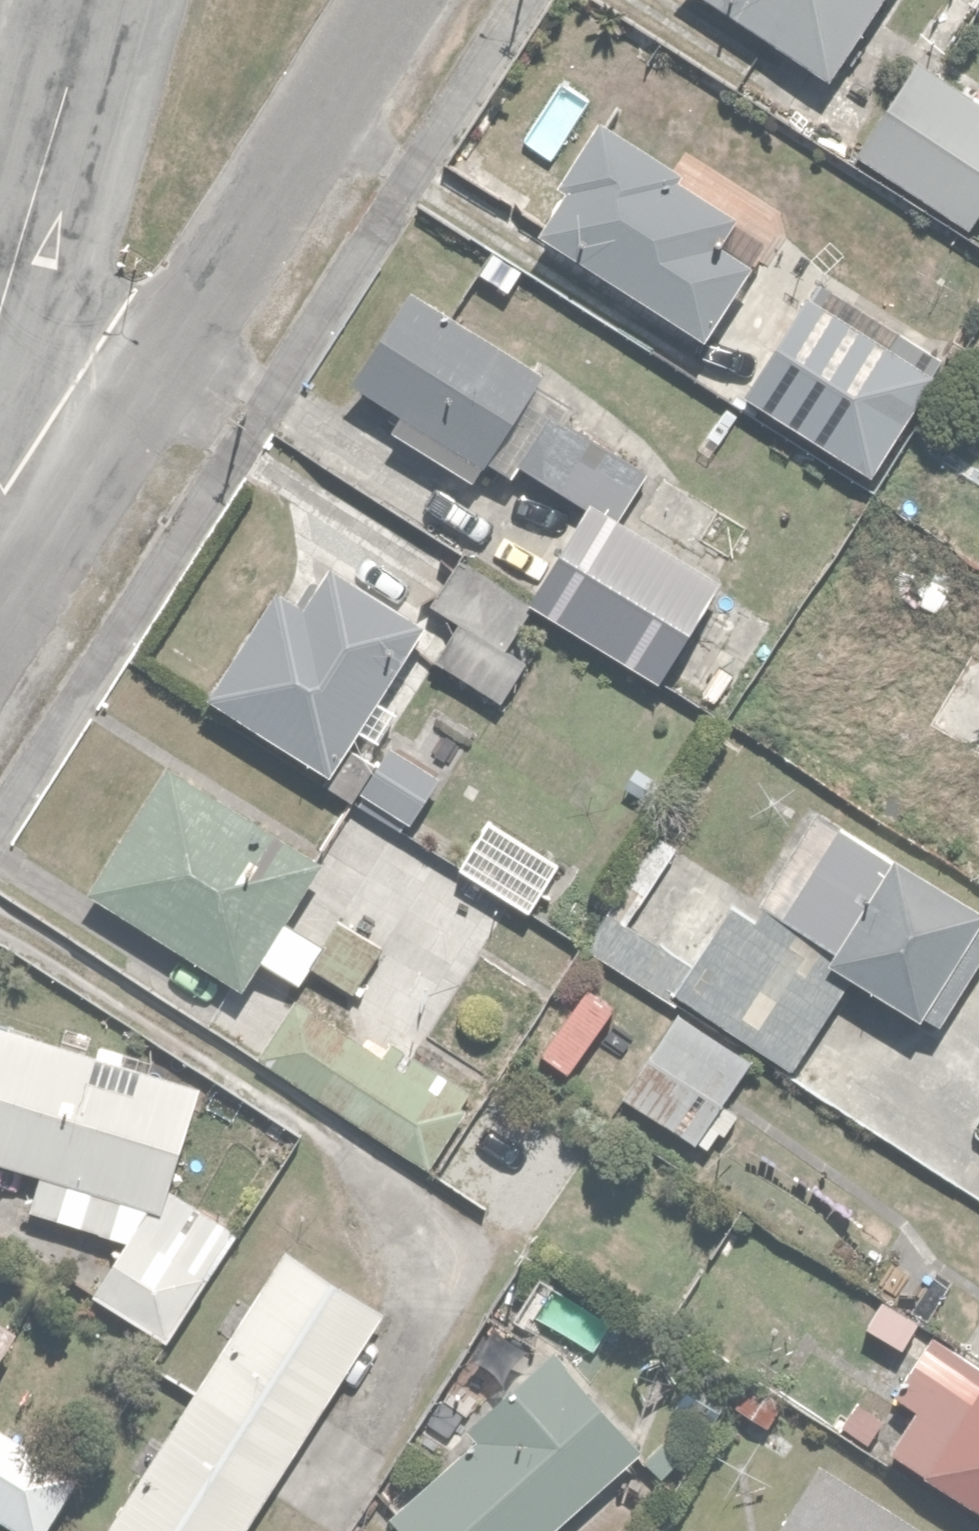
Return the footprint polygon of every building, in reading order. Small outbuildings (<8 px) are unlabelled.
[(818,71),(867,0),(714,0),(818,71)] [(978,200),(978,91),(915,50),(852,149),(965,222),(978,200)] [(694,331),(742,256),(716,239),(735,210),(589,117),(552,176),(566,185),(537,231),(694,331)] [(807,281),(739,390),(873,466),(936,355),(807,281)] [(545,374),(406,283),(348,373),(400,407),(391,420),(478,476),(545,374)] [(654,673),(721,573),(627,510),(663,457),(556,386),(511,454),(587,505),(531,590),(654,673)] [(401,678),(432,629),(375,592),(390,568),(354,545),(340,567),(328,559),(304,597),(271,576),(205,686),(330,766),(390,670),(401,678)] [(523,599),(452,555),(424,601),(456,621),(433,656),(500,696),(528,649),(502,633),(523,599)] [(913,717),(978,757),(978,633),(968,626),(913,717)] [(382,733),(351,782),(409,817),(439,767),(382,733)] [(294,980),(323,935),(284,911),(320,854),(164,756),(83,885),(238,983),(256,956),(294,980)] [(954,766),(919,823),(978,859),(978,782),(954,766)] [(812,800),(756,896),(830,940),(820,957),(946,1033),(978,978),(978,900),(812,800)] [(554,860),(477,816),(451,862),(528,906),(554,860)] [(587,941),(671,993),(784,1062),(835,979),(803,960),(815,941),(734,891),(695,955),(610,903),(587,941)] [(339,910),(309,959),(354,988),(385,940),(339,910)] [(402,1055),(294,988),(252,1056),(429,1165),(486,1073),(417,1031),(402,1055)] [(619,1089),(692,1136),(747,1051),(674,1004),(619,1089)] [(0,1018),(0,1161),(30,1170),(19,1206),(118,1235),(78,1291),(157,1347),(220,1258),(166,1194),(201,1076),(0,1018)] [(96,1530),(98,1530),(245,1530),(387,1306),(280,1238),(96,1530)] [(925,1328),(887,1389),(908,1401),(881,1445),(978,1504),(978,1360),(925,1328)] [(409,1530),(527,1530),(633,1437),(550,1343),(455,1426),(464,1436),(386,1505),(409,1530)] [(81,1473),(0,1426),(0,1530),(47,1530),(81,1473)] [(809,1453),(764,1530),(945,1530),(809,1453)]
